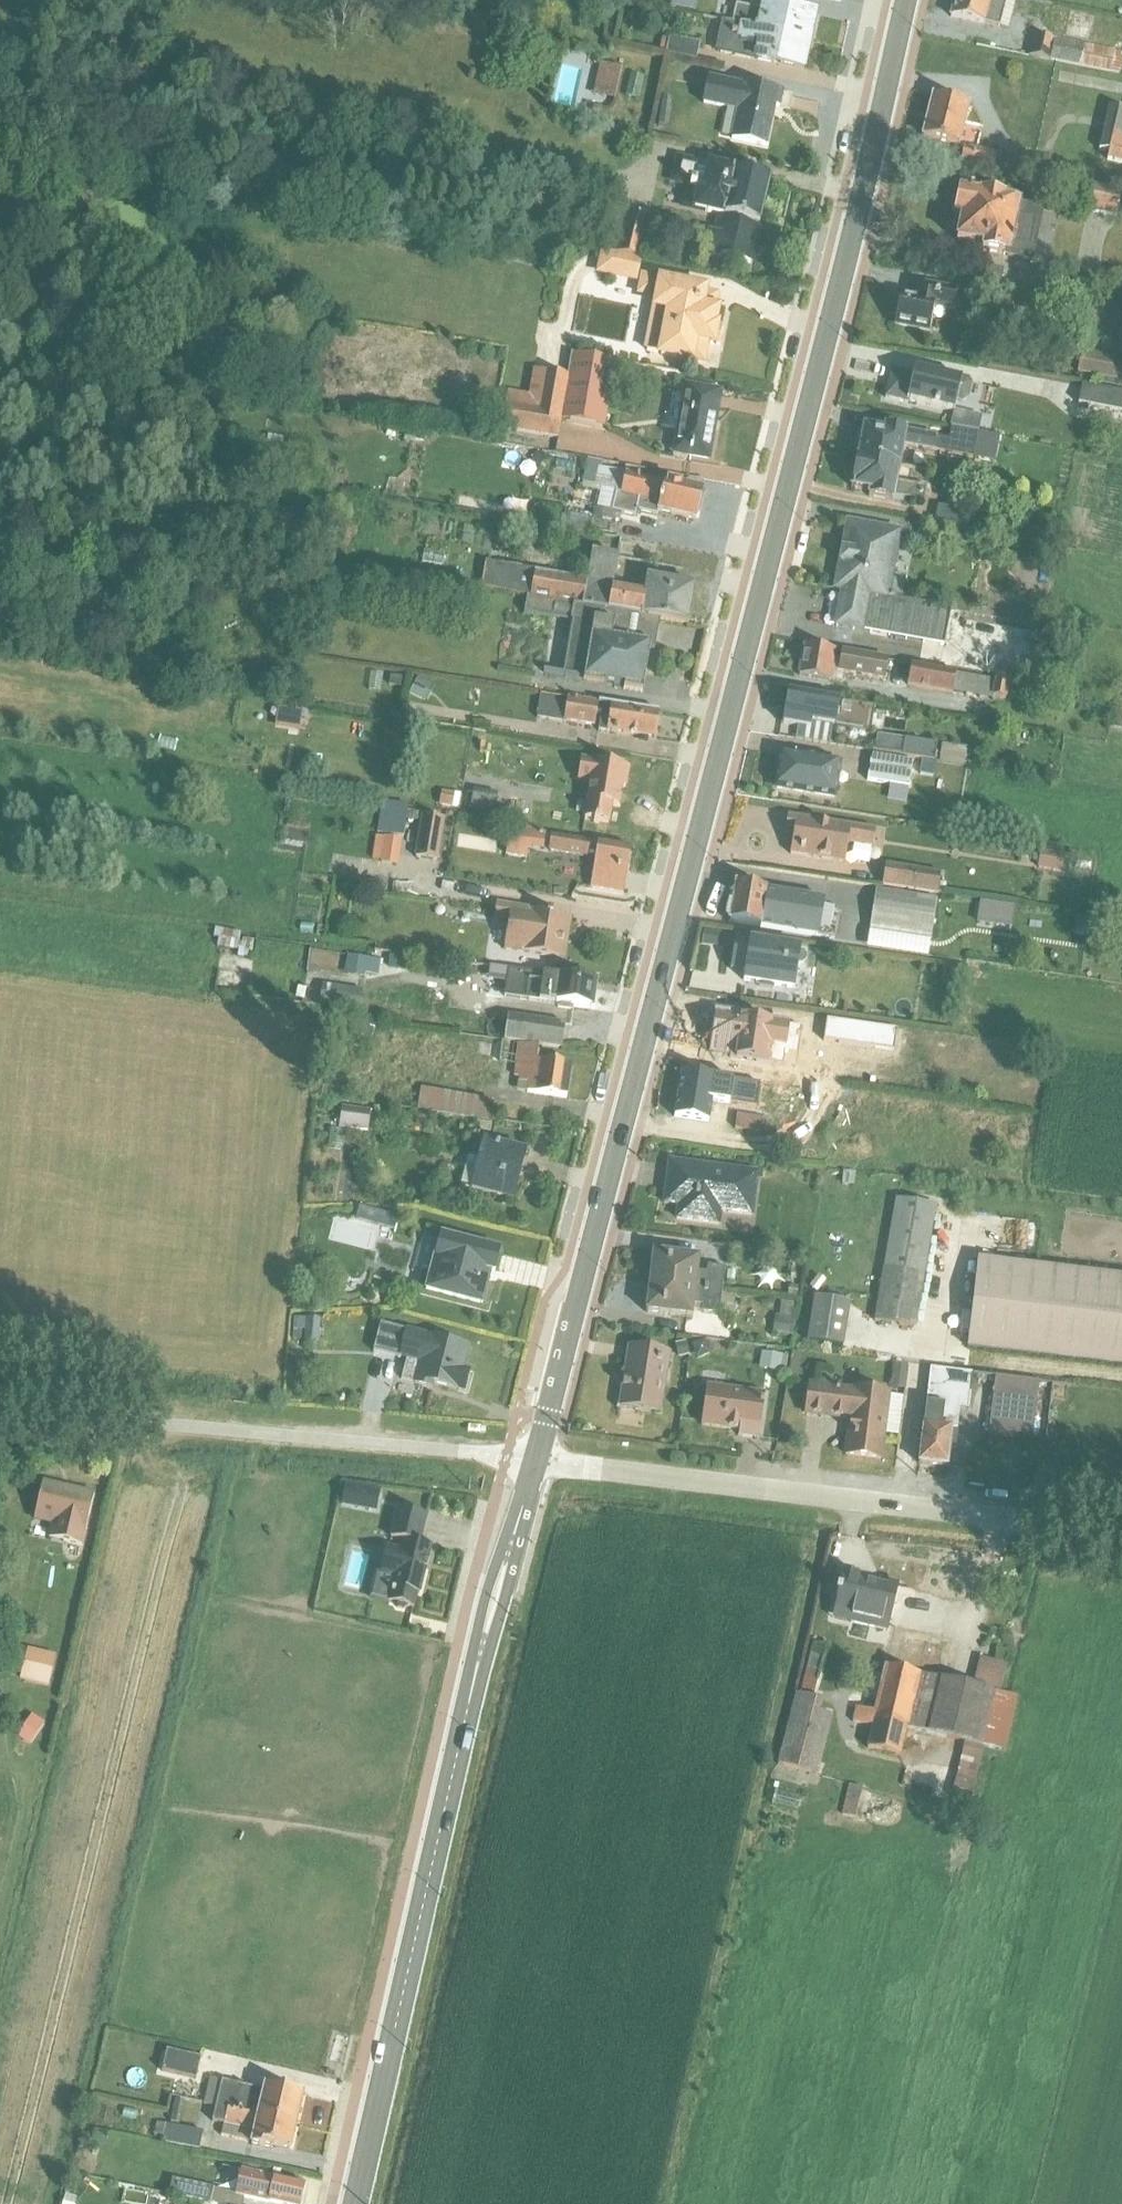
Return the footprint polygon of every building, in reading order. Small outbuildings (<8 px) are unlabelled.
[(671,5),(696,11),(698,0),(672,0),(671,5)] [(951,16),(999,28),(1000,27),(1006,0),(955,0),(951,16)] [(1000,27),(1008,29),(1016,0),(1006,0),(1000,27)] [(732,22),(810,39),(816,14),(762,2),(761,9),(736,5),(732,22)] [(810,39),(732,22),(722,20),(716,49),(804,68),(810,39)] [(1029,56),(1110,72),(1111,71),(1121,73),(1121,68),(1121,53),(1033,35),(1029,56)] [(662,38),(660,49),(666,50),(666,53),(697,60),(700,43),(669,37),(669,39),(662,38)] [(600,64),(593,95),(614,101),(621,69),(600,64)] [(631,74),(626,96),(639,99),(644,77),(631,74)] [(708,78),(703,106),(736,113),(730,141),(767,148),(772,119),(770,118),(773,107),(790,111),(793,95),(742,85),(708,78)] [(933,96),(923,137),(960,146),(970,105),(933,96)] [(662,99),(658,126),(667,127),(672,100),(662,99)] [(1099,149),(1109,152),(1107,161),(1121,164),(1121,110),(1108,107),(1099,149)] [(964,147),(961,160),(992,166),(995,153),(964,147)] [(716,216),(758,226),(769,180),(675,158),(669,183),(684,187),(679,209),(716,216)] [(1091,185),(1086,212),(1116,218),(1121,191),(1091,185)] [(954,200),(952,206),(953,211),(955,215),(955,218),(961,219),(957,241),(981,247),(980,253),(1032,263),(1043,210),(960,193),(959,195),(954,200)] [(607,253),(641,260),(645,260),(654,218),(616,210),(607,253)] [(758,226),(716,216),(713,233),(707,231),(703,252),(751,264),(759,229),(757,228),(758,226)] [(641,260),(607,253),(600,252),(596,274),(637,282),(641,260)] [(976,280),(999,285),(1003,270),(978,265),(976,280)] [(641,274),(637,296),(653,299),(643,350),(657,352),(656,356),(701,365),(706,341),(713,343),(716,327),(713,327),(717,311),(712,310),(715,297),(656,285),(658,277),(641,274)] [(902,296),(896,326),(930,332),(934,309),(953,312),(956,292),(919,284),(916,298),(902,296)] [(1078,373),(1121,381),(1121,359),(1082,351),(1078,373)] [(569,376),(562,419),(568,420),(567,425),(595,430),(596,426),(605,428),(616,363),(572,355),(569,376)] [(562,419),(569,376),(533,370),(528,394),(508,390),(501,429),(558,438),(562,419)] [(953,411),(954,411),(957,401),(963,403),(968,400),(971,385),(968,379),(952,375),(951,379),(914,370),(913,375),(892,370),(885,398),(908,404),(909,400),(953,411)] [(1078,403),(1121,412),(1121,392),(1082,384),(1078,403)] [(709,431),(716,392),(684,387),(673,453),(708,459),(713,431),(709,431)] [(709,431),(713,431),(716,432),(723,391),(716,390),(716,392),(709,431)] [(952,426),(977,431),(979,431),(982,417),(954,411),(953,411),(949,426),(952,426)] [(406,425),(404,439),(425,442),(427,429),(406,425)] [(858,457),(901,465),(904,445),(972,456),(977,431),(952,426),(949,438),(885,427),(884,431),(864,427),(860,437),(861,444),(858,457)] [(568,515),(565,526),(616,536),(622,513),(635,515),(636,510),(658,515),(658,511),(695,520),(702,490),(601,467),(603,459),(588,457),(578,503),(596,507),(593,520),(568,515)] [(901,465),(858,457),(857,459),(854,459),(851,475),(854,476),(852,487),(868,491),(867,497),(893,501),(893,500),(903,502),(904,497),(924,501),(926,487),(898,481),(901,465)] [(935,522),(962,526),(964,510),(938,505),(935,522)] [(956,643),(960,618),(962,612),(901,600),(905,577),(894,574),(902,532),(848,522),(835,589),(843,590),(836,626),(863,631),(863,630),(944,645),(956,643)] [(962,526),(935,522),(933,538),(992,549),(995,535),(978,532),(978,530),(962,526)] [(1031,540),(1012,548),(1014,555),(1021,554),(1023,558),(1036,554),(1031,540)] [(425,550),(423,562),(443,565),(445,553),(425,550)] [(527,596),(660,620),(688,625),(695,586),(647,577),(644,592),(612,587),(618,558),(592,554),(587,580),(486,561),(481,587),(527,596)] [(660,620),(527,596),(525,613),(572,621),(564,675),(584,679),(584,681),(603,685),(604,682),(625,686),(624,689),(643,692),(650,649),(655,649),(660,620)] [(960,618),(956,643),(952,664),(1028,678),(1036,631),(960,618)] [(831,679),(835,658),(836,650),(805,645),(800,675),(830,681),(831,679)] [(838,672),(844,673),(885,680),(889,658),(842,650),(841,659),(838,672)] [(835,658),(831,679),(843,681),(844,673),(838,672),(841,659),(835,658)] [(912,663),(908,685),(952,693),(953,692),(990,699),(994,679),(912,663)] [(371,672),(369,690),(380,691),(383,673),(371,672)] [(996,674),(992,696),(1007,698),(1008,692),(1018,693),(1020,678),(996,674)] [(419,677),(411,692),(424,699),(433,683),(419,677)] [(541,692),(537,717),(595,725),(597,711),(601,712),(599,728),(655,737),(659,711),(541,692)] [(782,716),(811,721),(870,731),(874,708),(786,692),(782,716)] [(278,706),(275,728),(300,732),(303,710),(278,706)] [(1110,727),(1121,729),(1121,710),(1114,708),(1110,727)] [(811,721),(782,716),(781,723),(809,728),(811,721)] [(877,734),(874,749),(934,759),(936,742),(905,737),(904,739),(877,734)] [(941,742),(938,760),(963,764),(966,746),(941,742)] [(782,754),(777,787),(836,797),(840,764),(782,754)] [(872,755),(868,780),(909,787),(913,761),(872,755)] [(581,759),(578,781),(589,782),(583,818),(594,820),(594,822),(599,823),(599,821),(609,822),(611,805),(618,806),(622,786),(626,787),(629,767),(581,759)] [(442,790),(440,804),(458,807),(460,792),(442,790)] [(466,791),(464,806),(495,810),(497,792),(482,790),(481,793),(466,791)] [(382,801),(377,832),(402,835),(407,805),(382,801)] [(422,815),(415,857),(438,860),(445,818),(422,815)] [(788,815),(785,833),(793,834),(790,853),(845,862),(848,843),(872,847),(875,831),(788,815)] [(507,839),(505,854),(525,857),(527,847),(542,850),(545,829),(519,825),(516,841),(507,839)] [(459,843),(499,846),(500,832),(460,829),(459,843)] [(551,835),(549,849),(596,856),(591,888),(624,893),(631,848),(551,835)] [(376,837),(373,858),(381,859),(380,862),(399,865),(403,839),(384,836),(384,838),(376,837)] [(1041,849),(1038,867),(1062,871),(1065,854),(1041,849)] [(884,865),(881,887),(937,896),(941,874),(884,865)] [(727,893),(724,912),(730,920),(729,922),(833,941),(837,911),(823,908),(824,900),(736,885),(736,887),(727,893)] [(876,890),(867,946),(928,956),(936,899),(876,890)] [(980,900),(977,921),(1012,926),(1015,905),(980,900)] [(563,934),(568,934),(571,916),(497,904),(494,918),(510,920),(505,949),(560,958),(563,934)] [(1075,918),(1072,935),(1097,938),(1099,920),(1075,918)] [(215,928),(214,937),(219,937),(217,947),(238,950),(238,957),(251,959),(253,942),(236,940),(237,931),(215,928)] [(563,934),(560,958),(566,959),(569,935),(568,934),(563,934)] [(735,939),(731,967),(745,969),(743,980),(794,987),(798,964),(802,964),(805,962),(806,958),(805,955),(800,951),(800,948),(735,939)] [(350,955),(347,974),(364,976),(367,958),(350,955)] [(490,966),(488,978),(507,981),(504,995),(559,1004),(558,1007),(572,1009),(573,1006),(592,1009),(596,981),(490,966)] [(323,984),(320,1005),(361,1010),(363,990),(323,984)] [(504,1040),(519,1042),(543,1046),(562,1048),(565,1022),(507,1015),(504,1040)] [(715,1015),(711,1046),(754,1053),(754,1049),(771,1051),(775,1028),(758,1026),(758,1022),(715,1015)] [(804,1021),(802,1034),(851,1042),(855,1022),(828,1018),(827,1024),(804,1021)] [(858,1023),(855,1043),(884,1047),(887,1027),(858,1023)] [(519,1042),(504,1040),(500,1040),(497,1063),(515,1065),(519,1042)] [(519,1042),(515,1065),(514,1077),(519,1077),(518,1082),(528,1083),(526,1092),(567,1098),(572,1065),(541,1060),(543,1046),(519,1042)] [(795,1064),(794,1076),(819,1080),(821,1067),(795,1064)] [(682,1072),(677,1108),(711,1113),(712,1103),(719,1103),(721,1086),(727,1087),(727,1092),(754,1096),(757,1075),(716,1069),(715,1078),(682,1072)] [(528,1083),(518,1082),(517,1091),(526,1092),(528,1083)] [(421,1088),(417,1108),(490,1120),(494,1100),(421,1088)] [(334,1106),(333,1116),(341,1117),(340,1127),(367,1130),(370,1110),(334,1106)] [(738,1114),(736,1128),(781,1135),(783,1121),(738,1114)] [(330,1129),(328,1150),(341,1151),(343,1130),(330,1129)] [(478,1159),(471,1186),(514,1199),(526,1152),(483,1141),(478,1159)] [(471,1186),(478,1159),(467,1156),(460,1184),(471,1186)] [(670,1161),(664,1203),(679,1205),(677,1218),(721,1224),(722,1213),(753,1216),(759,1173),(670,1161)] [(779,1167),(777,1179),(795,1181),(797,1169),(779,1167)] [(896,1198),(874,1320),(916,1327),(937,1204),(896,1198)] [(358,1206),(355,1217),(394,1228),(397,1215),(358,1206)] [(441,1234),(425,1289),(482,1303),(491,1270),(495,1271),(501,1249),(441,1234)] [(650,1281),(722,1290),(725,1267),(707,1265),(707,1272),(698,1270),(700,1258),(653,1252),(650,1281)] [(967,1348),(1121,1367),(1121,1275),(978,1258),(967,1348)] [(827,1289),(849,1291),(849,1281),(828,1279),(827,1289)] [(722,1290),(650,1281),(646,1312),(693,1317),(694,1303),(703,1304),(702,1311),(733,1314),(735,1294),(722,1292),(722,1290)] [(814,1296),(807,1340),(842,1345),(848,1301),(814,1296)] [(776,1315),(773,1331),(778,1332),(776,1344),(789,1346),(796,1318),(793,1317),(794,1302),(782,1300),(779,1315),(776,1315)] [(295,1317),(294,1329),(306,1330),(305,1341),(318,1342),(319,1319),(295,1317)] [(381,1323),(373,1352),(401,1359),(401,1356),(413,1359),(412,1364),(406,1362),(402,1379),(432,1387),(433,1382),(464,1391),(469,1371),(463,1369),(469,1346),(381,1323)] [(705,1339),(691,1345),(697,1359),(711,1353),(705,1339)] [(629,1345),(619,1407),(661,1414),(671,1352),(629,1345)] [(761,1351),(759,1368),(779,1371),(779,1368),(786,1369),(788,1355),(761,1351)] [(792,1351),(788,1380),(798,1381),(801,1352),(792,1351)] [(893,1365),(890,1388),(905,1390),(908,1366),(893,1365)] [(931,1367),(919,1463),(947,1466),(950,1449),(955,1449),(959,1406),(968,1407),(972,1372),(931,1367)] [(884,1433),(889,1393),(833,1385),(834,1371),(818,1370),(816,1384),(808,1383),(804,1414),(850,1420),(846,1454),(881,1458),(884,1433)] [(995,1375),(988,1429),(1032,1434),(1038,1381),(995,1375)] [(707,1385),(702,1425),(739,1430),(738,1435),(759,1438),(765,1393),(707,1385)] [(889,1393),(884,1433),(898,1434),(903,1395),(889,1393)] [(18,1476),(9,1515),(51,1524),(48,1537),(83,1545),(95,1494),(18,1476)] [(345,1485),(341,1507),(375,1513),(379,1493),(345,1485)] [(374,1573),(367,1601),(387,1606),(388,1603),(404,1609),(408,1606),(413,1608),(417,1593),(419,1594),(431,1545),(419,1543),(426,1515),(398,1508),(392,1537),(401,1540),(400,1549),(387,1546),(380,1574),(374,1573)] [(835,1609),(890,1622),(899,1585),(888,1583),(887,1587),(865,1582),(866,1577),(843,1572),(839,1589),(837,1589),(836,1594),(838,1594),(835,1609)] [(932,1631),(940,1588),(905,1581),(895,1633),(912,1636),(909,1652),(953,1659),(957,1635),(932,1631)] [(890,1622),(835,1609),(832,1619),(888,1632),(890,1622)] [(795,1692),(778,1763),(818,1774),(834,1714),(819,1710),(822,1699),(813,1697),(828,1645),(813,1642),(799,1693),(795,1692)] [(996,1691),(983,1746),(1005,1751),(1018,1696),(999,1692),(1006,1663),(1003,1662),(1007,1648),(997,1646),(994,1660),(980,1657),(973,1686),(996,1691)] [(28,1650),(20,1681),(48,1688),(56,1657),(28,1650)] [(908,1727),(919,1674),(884,1666),(874,1711),(855,1706),(852,1721),(871,1725),(866,1747),(902,1756),(908,1727)] [(919,1674),(908,1727),(964,1741),(983,1746),(996,1691),(973,1686),(919,1674)] [(31,1714),(16,1737),(30,1745),(44,1722),(31,1714)] [(983,1746),(964,1741),(951,1797),(971,1801),(983,1746)] [(849,1784),(842,1814),(855,1817),(863,1787),(849,1784)] [(798,1804),(801,1791),(778,1786),(775,1799),(798,1804)] [(167,2049),(162,2071),(196,2079),(201,2057),(167,2049)] [(215,2106),(296,2124),(303,2095),(263,2085),(262,2089),(210,2077),(204,2103),(215,2106)] [(296,2124),(215,2106),(212,2120),(223,2123),(253,2131),(251,2141),(251,2143),(272,2148),(273,2145),(290,2148),(296,2124)] [(158,2122),(154,2136),(163,2138),(163,2141),(200,2149),(203,2132),(158,2122)] [(253,2131),(223,2123),(221,2134),(251,2141),(253,2131)] [(244,2197),(278,2203),(302,2203),(306,2185),(265,2175),(267,2169),(243,2163),(236,2193),(235,2195),(244,2197)] [(210,2203),(213,2188),(173,2178),(169,2194),(201,2201),(210,2203)] [(210,2203),(215,2203),(242,2203),(244,2197),(235,2195),(236,2193),(213,2188),(210,2203)] [(62,2203),(77,2203),(79,2196),(65,2193),(62,2203)]
